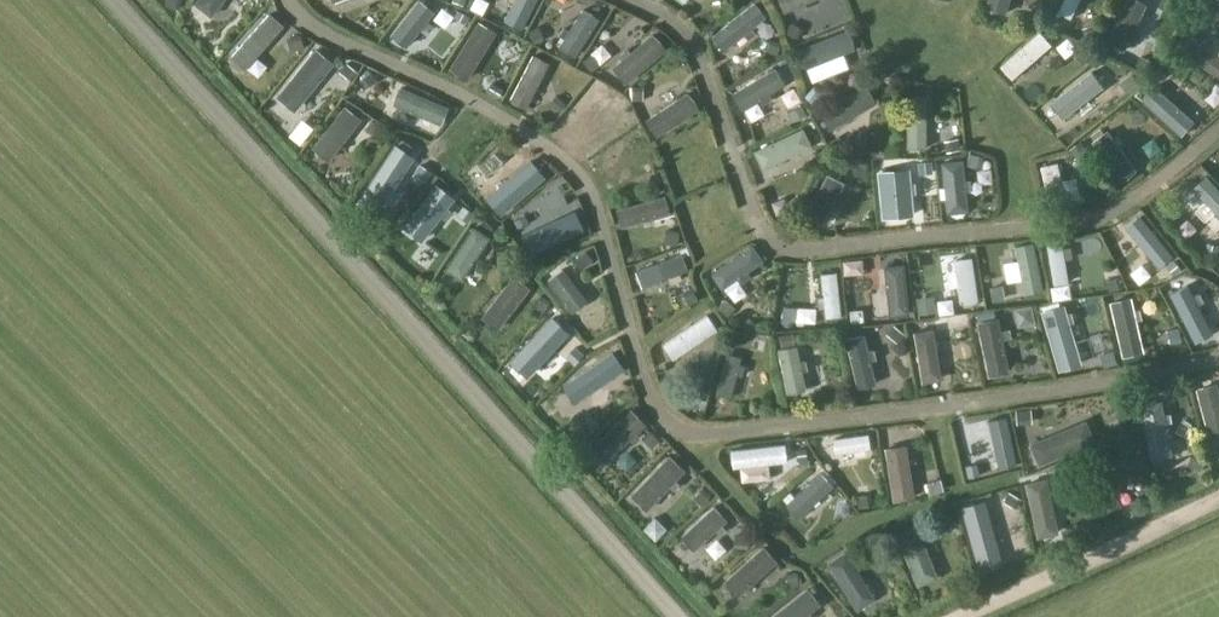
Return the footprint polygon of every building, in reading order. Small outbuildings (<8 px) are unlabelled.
[(223,0),(197,0),(194,3),(211,16),(223,0)] [(423,0),(414,0),(390,31),(405,43),(433,8),(423,0)] [(512,40),(526,45),(542,1),(540,0),(526,0),(512,40)] [(673,16),(688,24),(701,0),(681,0),(673,16)] [(787,43),(832,20),(821,0),(808,0),(774,17),(787,43)] [(1092,0),(1077,0),(1063,34),(1076,39),(1092,0)] [(574,57),(598,20),(583,10),(569,31),(564,28),(559,35),(564,38),(559,47),(574,57)] [(1135,56),(1147,27),(1131,21),(1120,50),(1135,56)] [(610,65),(623,82),(664,49),(650,31),(628,49),(625,47),(616,54),(619,58),(610,65)] [(259,35),(235,80),(251,89),(276,44),(259,35)] [(720,45),(715,68),(745,73),(750,51),(720,45)] [(315,50),(277,97),(295,112),(333,64),(315,50)] [(524,105),(548,59),(532,51),(509,97),(524,105)] [(1043,52),(1001,87),(1013,101),(1055,67),(1043,52)] [(851,74),(843,53),(819,62),(822,70),(804,76),(809,89),(851,74)] [(1092,69),(1051,100),(1063,115),(1104,84),(1092,69)] [(777,85),(731,115),(743,133),(789,102),(777,85)] [(653,144),(673,135),(676,141),(696,132),(682,101),(662,110),(668,125),(649,133),(653,144)] [(839,129),(826,136),(833,148),(872,126),(859,104),(833,119),(839,129)] [(1071,141),(1097,123),(1084,105),(1058,123),(1071,141)] [(593,106),(575,125),(569,119),(554,136),(574,155),(607,120),(593,106)] [(328,160),(361,119),(345,107),(313,147),(328,160)] [(792,108),(775,114),(781,131),(798,125),(792,108)] [(410,149),(429,120),(415,111),(397,141),(410,149)] [(934,163),(934,147),(950,147),(951,138),(925,137),(926,117),(916,116),(915,163),(934,163)] [(445,119),(425,141),(445,158),(465,136),(445,119)] [(809,146),(802,130),(755,151),(763,167),(809,146)] [(1138,170),(1109,131),(1094,141),(1123,181),(1138,170)] [(466,187),(490,154),(478,145),(454,178),(466,187)] [(393,148),(363,196),(378,206),(408,158),(393,148)] [(948,212),(966,210),(961,161),(942,163),(948,212)] [(1041,166),(1051,207),(1068,203),(1059,162),(1041,166)] [(882,222),(901,221),(896,164),(877,166),(882,222)] [(506,207),(537,180),(527,169),(496,196),(506,207)] [(806,217),(822,226),(843,183),(827,174),(806,217)] [(1200,174),(1188,185),(1218,218),(1218,193),(1200,174)] [(421,239),(453,191),(438,181),(406,229),(421,239)] [(662,192),(614,206),(619,225),(667,211),(662,192)] [(527,251),(581,226),(572,207),(518,233),(527,251)] [(1137,214),(1124,225),(1157,264),(1171,253),(1137,214)] [(462,280),(490,237),(473,226),(444,269),(462,280)] [(1041,287),(1031,240),(1013,244),(1023,291),(1041,287)] [(722,290),(763,261),(752,244),(710,273),(722,290)] [(1049,246),(1047,246),(1053,285),(1067,283),(1063,258),(1070,257),(1068,248),(1061,249),(1060,244),(1049,246)] [(1129,253),(1116,258),(1130,298),(1144,293),(1129,253)] [(681,254),(636,271),(643,287),(687,270),(681,254)] [(970,255),(953,257),(959,301),(976,299),(970,255)] [(902,261),(881,264),(887,315),(908,312),(902,261)] [(572,311),(586,300),(562,269),(548,280),(572,311)] [(991,315),(1006,312),(997,269),(982,272),(991,315)] [(839,315),(834,270),(819,271),(824,316),(839,315)] [(483,316),(498,328),(529,287),(515,276),(483,316)] [(1186,282),(1169,291),(1193,339),(1211,330),(1186,282)] [(1142,353),(1130,298),(1110,303),(1122,357),(1142,353)] [(1040,309),(1057,368),(1079,361),(1062,302),(1040,309)] [(717,330),(707,315),(663,344),(673,359),(717,330)] [(1008,372),(997,319),(978,323),(989,376),(1008,372)] [(531,369),(561,336),(547,323),(517,356),(531,369)] [(940,385),(931,332),(913,335),(922,388),(940,385)] [(779,336),(781,349),(777,349),(785,393),(805,389),(797,346),(796,346),(793,333),(779,336)] [(858,386),(875,382),(863,335),(846,339),(858,386)] [(623,368),(613,352),(565,386),(575,401),(623,368)] [(717,394),(731,397),(741,357),(727,354),(717,394)] [(1217,384),(1199,389),(1213,441),(1218,439),(1218,391),(1217,384)] [(1172,455),(1162,402),(1143,406),(1154,458),(1172,455)] [(631,410),(594,445),(607,459),(644,424),(631,410)] [(1005,415),(987,419),(997,466),(1015,463),(1005,415)] [(1029,448),(1036,464),(1085,443),(1078,427),(1029,448)] [(835,453),(870,449),(869,434),(833,439),(835,453)] [(959,447),(968,496),(982,493),(973,444),(959,447)] [(886,449),(894,499),(913,496),(905,446),(886,449)] [(785,462),(784,448),(734,453),(736,467),(785,462)] [(1118,505),(1102,454),(1085,460),(1101,510),(1118,505)] [(669,457),(633,496),(647,510),(683,470),(669,457)] [(787,504),(799,517),(833,485),(821,472),(787,504)] [(1044,480),(1026,484),(1038,535),(1056,531),(1044,480)] [(983,502),(961,508),(977,566),(1000,560),(983,502)] [(726,520),(714,506),(682,536),(694,549),(726,520)] [(938,578),(916,525),(895,534),(917,587),(938,578)] [(775,561),(763,547),(725,582),(737,596),(775,561)] [(829,563),(857,609),(873,599),(845,553),(829,563)] [(712,556),(702,570),(715,579),(725,565),(712,556)] [(818,602),(806,588),(772,616),(801,616),(818,602)]
